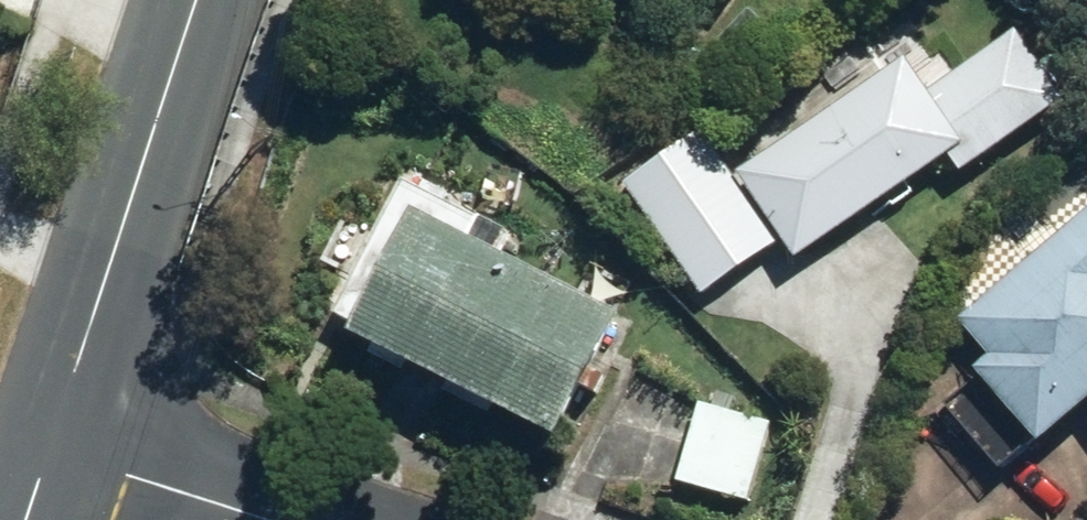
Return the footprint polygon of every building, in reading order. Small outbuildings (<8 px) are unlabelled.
[(590,9),(597,0),(578,0),(590,9)] [(967,185),(1069,116),(1009,32),(925,89),(893,41),(873,54),(858,34),(658,169),(718,259),(762,229),(792,273),(953,164),(967,185)] [(539,447),(627,290),(592,266),(568,309),(460,248),(478,217),(404,175),(320,324),(539,447)] [(949,332),(980,367),(968,378),(1039,457),(1086,415),(1086,208),(949,332)] [(778,426),(693,403),(672,481),(757,504),(778,426)]
